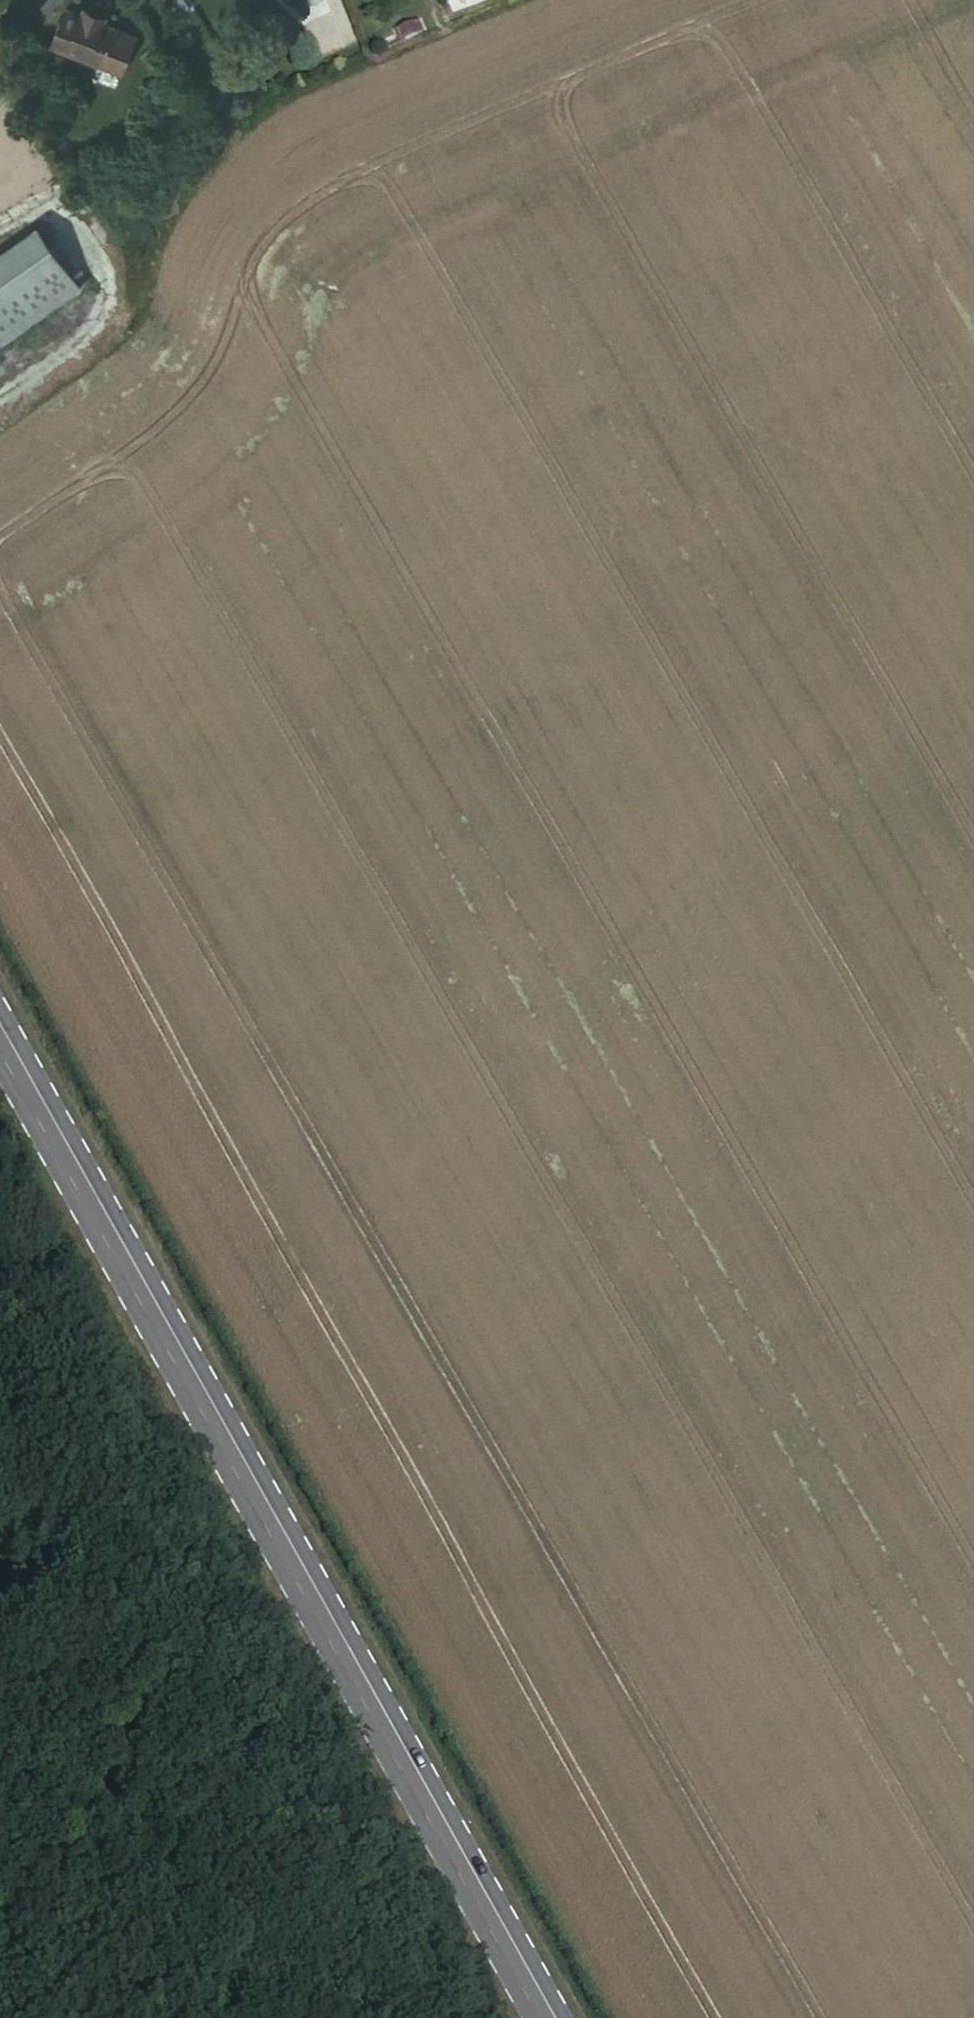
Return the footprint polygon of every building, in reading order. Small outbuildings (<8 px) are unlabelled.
[(83,11),(66,6),(50,41),(124,72),(139,36),(102,21),(106,12),(86,4),(83,11)] [(38,249),(45,246),(37,235),(23,244),(38,249)] [(45,246),(38,249),(23,244),(0,259),(0,350),(79,298),(45,246)]
